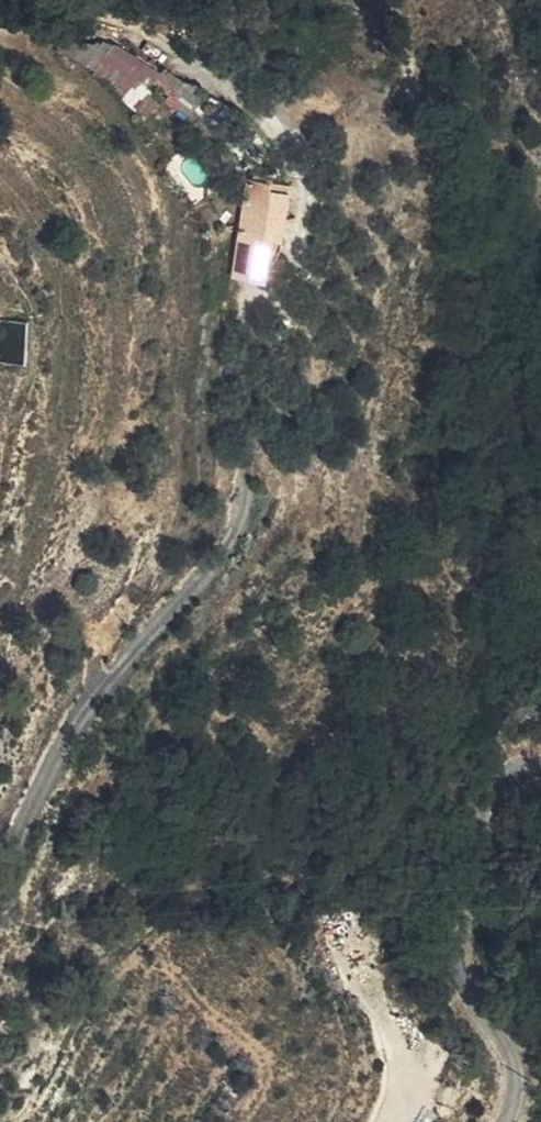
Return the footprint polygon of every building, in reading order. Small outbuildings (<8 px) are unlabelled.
[(186,114),(196,102),(119,36),(93,67),(147,114),(163,95),(186,114)] [(242,177),(231,276),(271,280),(279,214),(292,216),(296,183),(242,177)]
